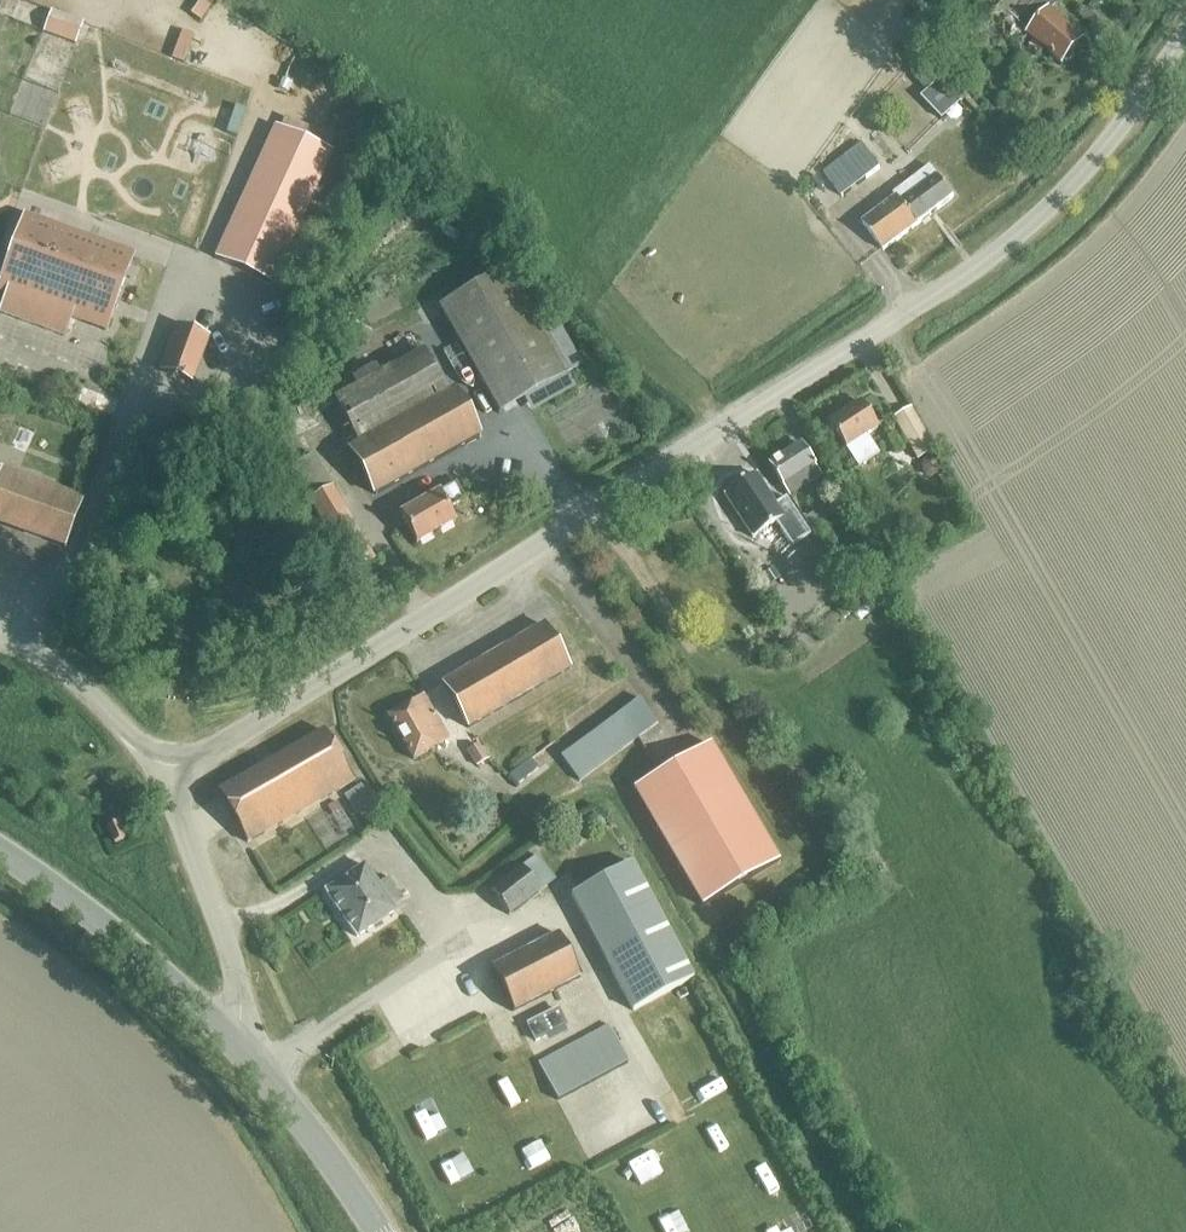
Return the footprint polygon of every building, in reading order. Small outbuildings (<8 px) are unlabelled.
[(1048,12),(1035,0),(1005,0),(997,10),(1008,20),(1011,17),(1029,33),(1027,36),(1061,65),(1063,63),(1069,64),(1076,56),(1076,48),(1083,40),(1049,11),(1048,12)] [(50,11),(42,32),(74,43),(82,23),(50,11)] [(192,31),(181,27),(170,54),(182,58),(192,31)] [(43,94),(48,67),(20,62),(16,89),(43,94)] [(214,258),(271,285),(332,152),(274,126),(214,258)] [(823,174),(841,198),(879,169),(861,145),(823,174)] [(862,224),(882,251),(953,197),(937,177),(901,204),(897,198),(862,224)] [(0,281),(0,292),(6,294),(0,310),(0,313),(63,336),(69,318),(105,331),(132,254),(24,215),(0,281)] [(554,325),(541,332),(505,269),(437,308),(497,414),(578,367),(554,325)] [(176,325),(159,371),(191,382),(208,337),(176,325)] [(451,390),(445,394),(421,350),(333,398),(358,444),(348,449),(374,496),(478,437),(451,390)] [(828,422),(857,467),(877,454),(865,436),(877,428),(860,402),(828,422)] [(891,418),(915,459),(934,448),(909,407),(891,418)] [(769,463),(791,495),(821,475),(799,443),(769,463)] [(309,501),(350,572),(373,559),(312,455),(290,467),(310,500),(309,501)] [(65,547),(83,497),(0,468),(0,467),(0,524),(65,547)] [(753,474),(723,494),(751,538),(774,523),(790,547),(809,535),(784,497),(773,504),(753,474)] [(399,515),(416,545),(454,523),(447,510),(464,500),(455,483),(399,515)] [(803,518),(815,534),(825,527),(814,511),(803,518)] [(794,549),(805,565),(821,554),(810,539),(794,549)] [(443,683),(469,728),(570,671),(544,625),(443,683)] [(387,714),(412,760),(448,740),(422,694),(387,714)] [(558,755),(577,782),(656,724),(637,697),(558,755)] [(219,792),(247,841),(352,782),(324,732),(219,792)] [(629,785),(698,901),(774,856),(705,740),(629,785)] [(507,773),(514,783),(537,767),(530,757),(507,773)] [(354,772),(356,793),(378,791),(376,770),(354,772)] [(105,823),(113,840),(122,836),(114,819),(105,823)] [(490,888),(507,913),(554,881),(537,857),(490,888)] [(569,894),(632,1009),(690,975),(628,860),(569,894)] [(387,878),(379,884),(365,863),(324,890),(356,938),(396,912),(392,905),(401,899),(387,878)] [(488,966),(511,1011),(577,978),(555,933),(488,966)] [(535,1061),(555,1099),(628,1062),(609,1024),(535,1061)] [(431,1123),(446,1115),(428,1083),(413,1091),(431,1123)] [(440,1137),(456,1163),(476,1151),(461,1125),(440,1137)] [(812,1225),(825,1219),(818,1203),(805,1209),(812,1225)]
